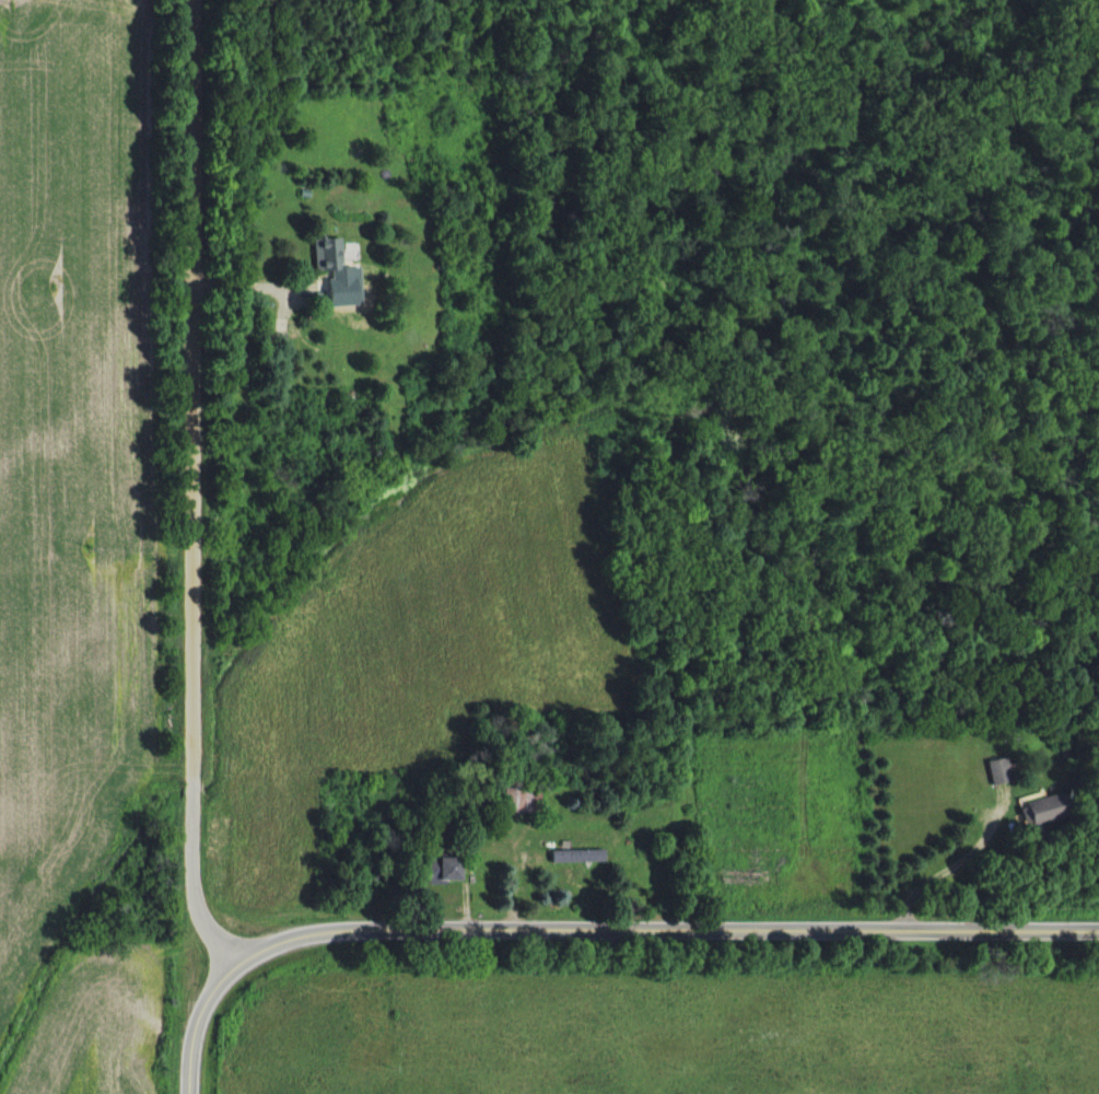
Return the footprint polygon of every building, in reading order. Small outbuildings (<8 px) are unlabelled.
[(309,240),(309,272),(337,272),(337,240),(309,240)] [(991,787),(1011,781),(1005,757),(984,762),(991,787)] [(524,790),(495,790),(495,813),(524,813),(524,790)] [(1019,802),(1023,827),(1068,818),(1063,793),(1019,802)] [(447,883),(447,858),(419,858),(419,883),(447,883)]
